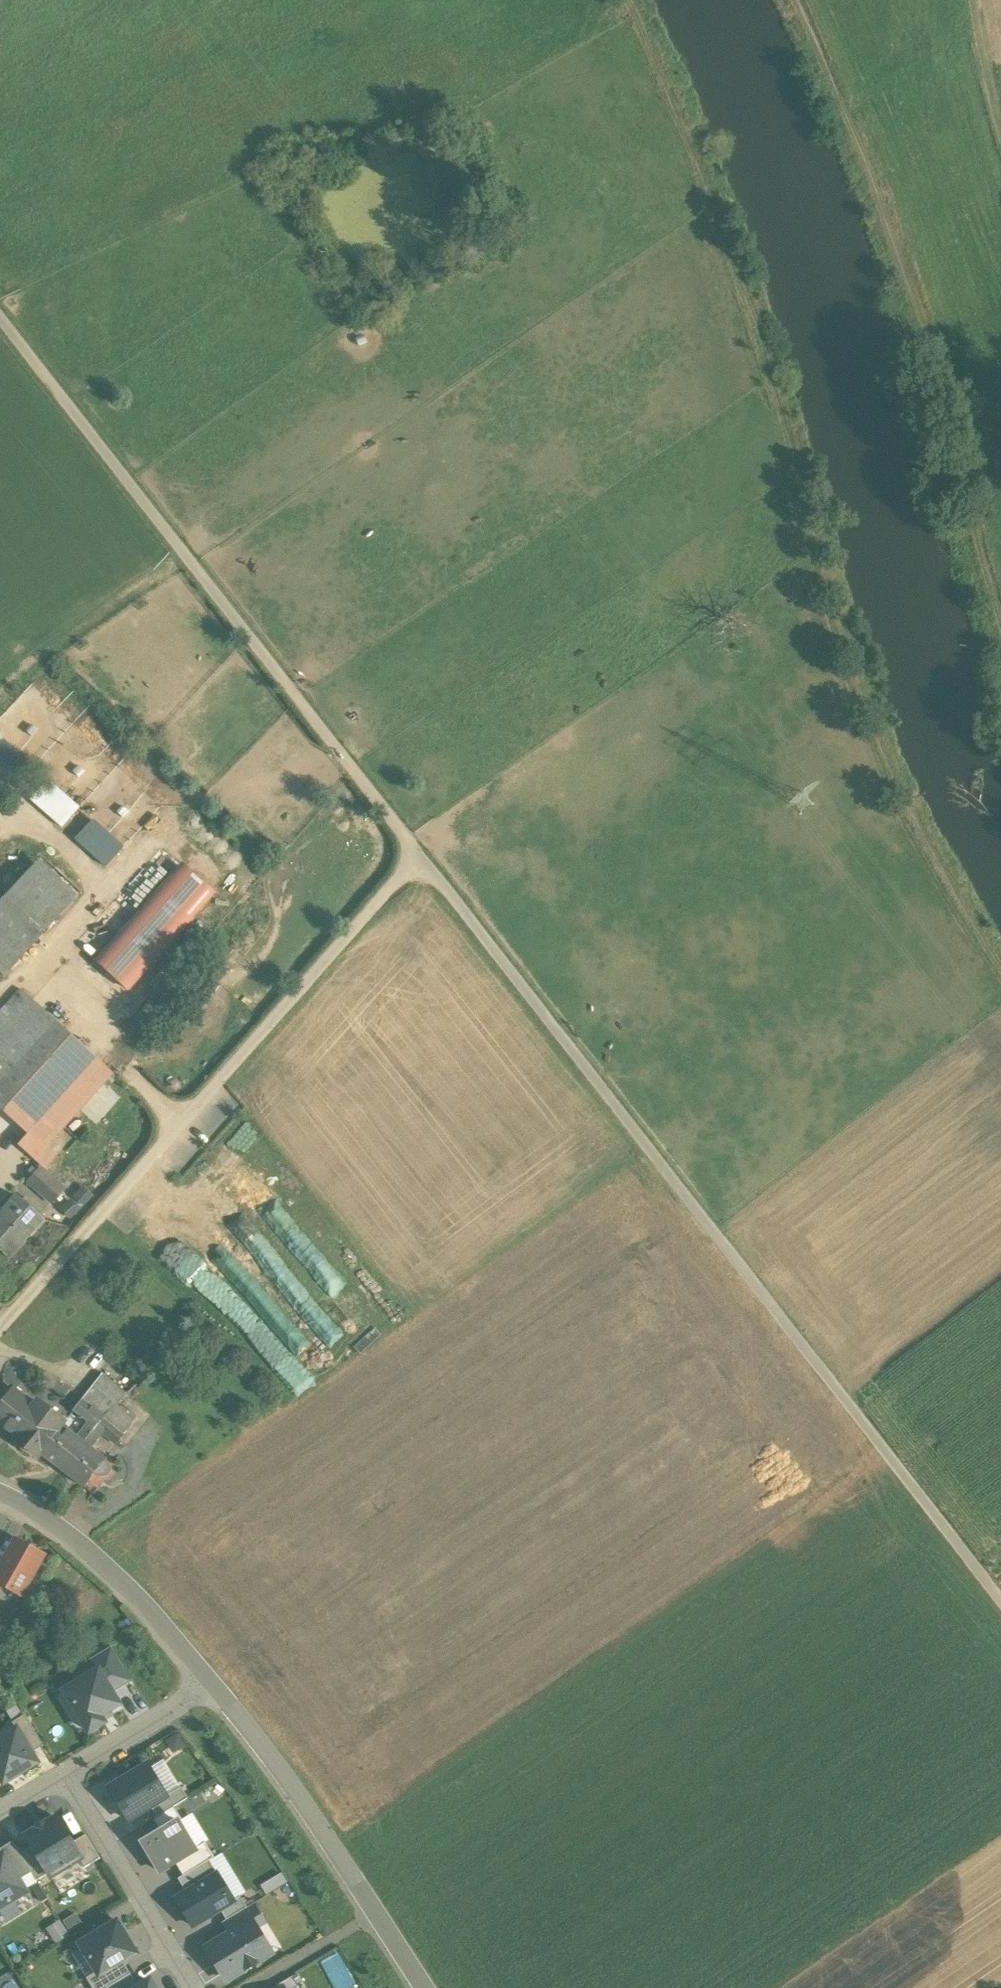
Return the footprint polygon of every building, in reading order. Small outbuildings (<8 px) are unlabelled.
[(18,781),(31,766),(2,742),(0,744),(0,765),(18,781)] [(46,796),(73,819),(81,809),(54,786),(46,796)] [(85,843),(112,865),(127,848),(100,826),(85,843)] [(0,903),(0,970),(5,975),(79,893),(42,857),(0,903)] [(109,966),(135,988),(195,916),(169,894),(109,966)] [(0,1013),(0,1054),(42,1008),(21,989),(0,1013)] [(0,1054),(0,1087),(57,1023),(42,1008),(0,1054)] [(57,1023),(0,1087),(0,1107),(29,1134),(19,1145),(44,1167),(56,1153),(46,1144),(53,1137),(103,1082),(111,1073),(112,1073),(57,1023)] [(111,1073),(103,1082),(108,1087),(116,1078),(111,1073)] [(63,1145),(53,1137),(46,1144),(56,1153),(63,1145)] [(63,1190),(41,1170),(30,1183),(52,1202),(63,1190)] [(0,1216),(0,1250),(9,1258),(44,1219),(18,1196),(0,1216)] [(372,1315),(278,1205),(262,1219),(356,1328),(372,1315)] [(302,1370),(316,1358),(203,1228),(189,1240),(302,1370)] [(331,1346),(347,1332),(255,1228),(239,1242),(331,1346)] [(142,1381),(127,1369),(115,1384),(127,1395),(142,1381)] [(103,1373),(73,1411),(74,1412),(88,1422),(76,1438),(82,1443),(103,1417),(116,1405),(116,1404),(127,1395),(115,1384),(103,1373)] [(0,1407),(0,1408),(5,1412),(19,1394),(14,1390),(0,1407)] [(0,1418),(0,1422),(3,1424),(18,1436),(24,1428),(20,1425),(35,1406),(20,1395),(21,1394),(20,1393),(19,1394),(5,1412),(0,1418)] [(35,1406),(20,1425),(24,1428),(18,1436),(15,1439),(38,1457),(41,1453),(40,1453),(61,1426),(60,1426),(52,1419),(55,1415),(38,1402),(35,1406)] [(116,1405),(103,1417),(82,1443),(83,1443),(90,1448),(102,1433),(117,1444),(135,1420),(116,1404),(116,1405)] [(74,1412),(68,1419),(63,1421),(60,1426),(61,1426),(66,1430),(76,1438),(88,1422),(74,1412)] [(61,1426),(40,1453),(41,1453),(62,1470),(83,1443),(82,1443),(76,1438),(66,1430),(61,1426)] [(90,1448),(83,1443),(62,1470),(84,1487),(104,1460),(90,1448)] [(104,1460),(84,1487),(94,1494),(114,1467),(104,1460)] [(15,1544),(0,1570),(0,1583),(21,1594),(41,1558),(15,1544)] [(92,1661),(98,1671),(112,1692),(129,1682),(110,1650),(92,1661)] [(120,1705),(112,1692),(98,1671),(65,1691),(89,1733),(106,1723),(101,1716),(120,1705)] [(25,1715),(14,1722),(18,1729),(32,1752),(43,1745),(25,1715)] [(0,1740),(0,1778),(4,1785),(39,1763),(32,1752),(18,1729),(0,1740)] [(147,1765),(109,1789),(129,1821),(151,1807),(167,1797),(147,1765)] [(167,1797),(151,1807),(157,1818),(174,1807),(187,1799),(181,1788),(167,1797)] [(154,1820),(161,1832),(181,1820),(174,1807),(157,1818),(154,1820)] [(58,1818),(26,1837),(33,1848),(48,1874),(50,1878),(82,1859),(73,1843),(58,1818)] [(161,1832),(140,1845),(158,1874),(175,1864),(196,1851),(179,1822),(161,1832)] [(86,1835),(73,1843),(82,1859),(88,1868),(101,1860),(86,1835)] [(14,1844),(0,1852),(4,1857),(8,1855),(22,1879),(32,1873),(21,1855),(14,1844)] [(196,1851),(175,1864),(183,1877),(209,1862),(214,1859),(207,1845),(196,1851)] [(33,1848),(21,1855),(32,1873),(37,1881),(48,1874),(33,1848)] [(0,1860),(0,1914),(31,1895),(22,1879),(8,1855),(4,1857),(0,1860)] [(217,1874),(209,1862),(183,1877),(179,1880),(187,1892),(217,1874)] [(187,1892),(176,1899),(193,1927),(220,1910),(234,1902),(217,1874),(187,1892)] [(234,1902),(220,1910),(227,1920),(248,1907),(242,1897),(234,1902)] [(248,1907),(227,1920),(223,1922),(230,1934),(252,1920),(257,1928),(265,1922),(255,1904),(248,1907)] [(230,1934),(206,1948),(226,1981),(272,1953),(257,1928),(252,1920),(230,1934)] [(137,1954),(116,1921),(79,1943),(97,1972),(100,1977),(123,1963),(137,1954)] [(130,1974),(123,1963),(100,1977),(97,1972),(87,1978),(93,1987),(107,1987),(130,1974)] [(130,1974),(107,1987),(138,1987),(130,1974)] [(300,1987),(293,1976),(273,1987),(298,1987),(300,1987)]
